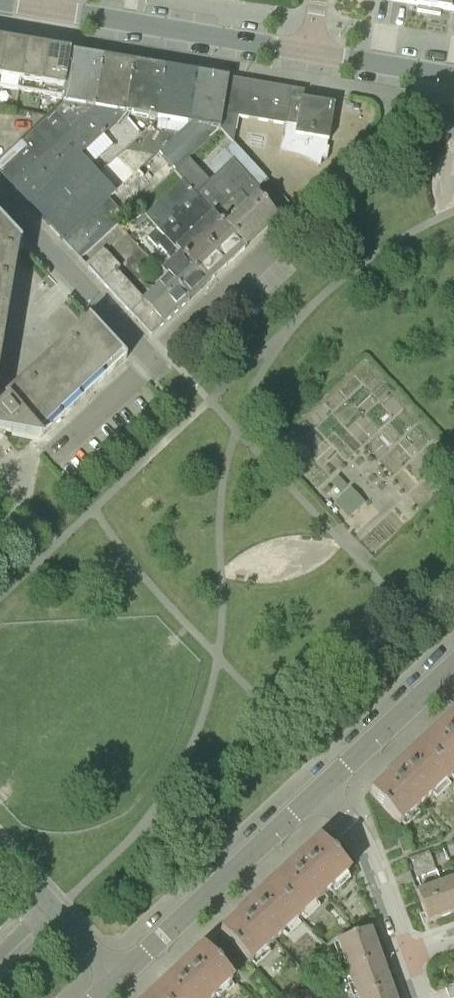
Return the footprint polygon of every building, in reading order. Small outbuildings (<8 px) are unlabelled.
[(391,3),(418,7),(417,12),(429,13),(431,0),(391,0),(391,3)] [(429,13),(440,15),(441,11),(450,13),(453,13),(453,0),(431,0),(429,13)] [(27,45),(6,42),(0,79),(0,87),(20,90),(27,45)] [(41,94),(48,49),(27,45),(20,90),(41,94)] [(62,97),(70,52),(48,49),(41,94),(62,97)] [(70,52),(62,97),(62,102),(0,159),(0,174),(1,175),(10,184),(94,107),(102,58),(70,52)] [(134,63),(102,58),(94,107),(10,184),(28,203),(55,179),(81,154),(125,114),(134,63)] [(156,120),(165,68),(134,63),(125,114),(156,120)] [(196,73),(165,68),(156,120),(187,125),(188,125),(196,73)] [(219,129),(228,79),(196,73),(188,125),(187,125),(158,151),(175,169),(188,158),(219,129)] [(228,79),(219,129),(234,146),(239,117),(294,127),(293,136),(328,142),(334,105),(301,100),(302,91),(228,79)] [(81,154),(28,203),(43,220),(97,172),(81,154)] [(182,180),(245,247),(276,217),(258,198),(264,193),(232,159),(209,181),(188,158),(175,169),(173,171),(182,180)] [(115,193),(98,174),(87,184),(45,222),(63,241),(109,198),(115,193)] [(164,198),(226,265),(245,247),(182,180),(164,198)] [(120,210),(109,198),(63,241),(80,259),(126,216),(120,210)] [(157,229),(208,282),(226,265),(164,198),(145,216),(157,229)] [(13,241),(19,247),(21,246),(0,223),(0,323),(13,241)] [(208,282),(157,229),(147,238),(157,248),(159,246),(167,254),(173,260),(162,271),(167,277),(189,300),(208,282)] [(189,300),(167,277),(144,300),(122,277),(116,270),(120,267),(103,248),(85,265),(151,335),(189,300)] [(40,438),(41,439),(126,359),(89,319),(88,320),(92,325),(0,411),(0,431),(40,438)] [(346,492),(334,503),(348,518),(360,507),(346,492)] [(453,774),(453,715),(450,719),(448,718),(438,727),(439,729),(420,747),(449,779),(453,774)] [(449,779),(420,747),(400,765),(398,763),(388,773),(390,775),(370,793),(399,825),(449,779)] [(403,854),(413,850),(408,837),(398,840),(403,854)] [(270,886),(299,918),(349,871),(320,840),(300,859),(298,857),(288,866),(290,868),(270,886)] [(441,883),(452,914),(453,913),(453,879),(441,883)] [(452,914),(441,883),(417,892),(427,923),(452,914)] [(299,918),(270,886),(250,905),(248,903),(239,912),(240,914),(220,933),(249,964),(299,918)] [(358,997),(391,986),(371,929),(337,941),(358,997)] [(156,997),(213,997),(233,980),(204,948),(184,967),(182,965),(172,974),(173,976),(153,995),(156,997)] [(445,987),(449,997),(453,997),(453,984),(445,987)] [(358,997),(395,997),(391,986),(358,997)] [(311,987),(301,991),(304,997),(315,997),(311,987)]
